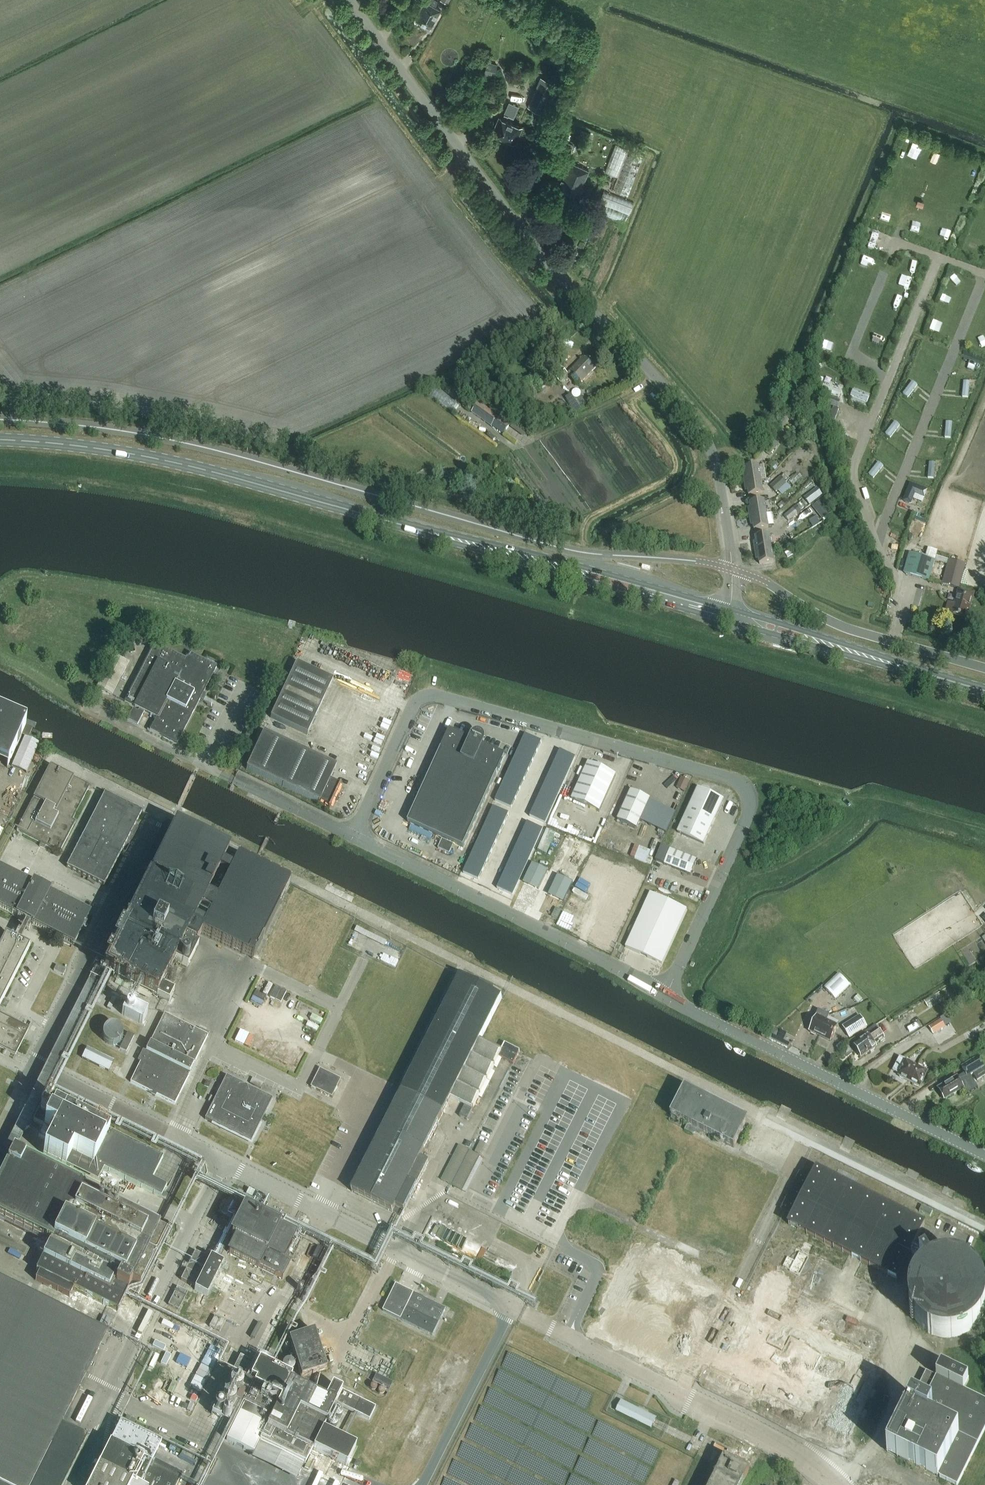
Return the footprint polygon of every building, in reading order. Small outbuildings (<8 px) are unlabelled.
[(430,27),(440,9),(435,6),(438,1),(436,0),(425,0),(424,0),(414,19),(430,27)] [(487,65),(484,77),(494,79),(496,67),(487,65)] [(525,105),(536,109),(534,115),(547,120),(562,83),(538,73),(525,105)] [(493,132),(504,136),(504,138),(507,139),(509,138),(516,142),(523,127),(509,121),(511,117),(514,118),(520,104),(511,100),(503,118),(499,117),(493,132)] [(574,145),(562,140),(558,149),(570,154),(574,145)] [(628,197),(645,155),(617,143),(606,171),(619,177),(613,191),(628,197)] [(562,180),(557,191),(577,200),(582,189),(581,188),(589,171),(572,163),(564,180),(562,180)] [(635,203),(605,191),(600,204),(631,215),(635,203)] [(880,234),(874,232),(869,247),(875,249),(880,234)] [(907,275),(916,277),(920,260),(911,258),(907,275)] [(557,339),(542,351),(548,359),(563,346),(557,339)] [(597,368),(588,358),(586,360),(584,358),(570,372),(582,383),(597,368)] [(568,374),(562,369),(554,377),(560,383),(568,374)] [(913,382),(903,395),(908,398),(918,386),(913,382)] [(437,386),(430,396),(453,414),(461,404),(437,386)] [(823,386),(821,391),(839,398),(841,393),(823,386)] [(853,391),(851,396),(867,403),(869,397),(853,391)] [(830,397),(828,405),(838,409),(841,401),(830,397)] [(510,426),(479,403),(472,413),(492,427),(493,426),(504,434),(510,426)] [(832,427),(839,410),(834,408),(827,425),(832,427)] [(793,421),(789,426),(796,431),(800,427),(804,430),(806,427),(802,423),(804,421),(788,410),(785,415),(793,421)] [(895,422),(886,435),(890,438),(900,426),(895,422)] [(490,433),(487,436),(493,442),(496,439),(490,433)] [(772,454),(779,444),(772,439),(764,449),(772,454)] [(772,463),(770,466),(775,471),(777,469),(777,468),(779,466),(775,462),(773,464),(772,463)] [(869,475),(874,479),(884,467),(879,463),(869,475)] [(744,480),(745,483),(761,480),(759,467),(745,469),(746,474),(743,474),(744,480)] [(781,476),(772,487),(778,492),(792,477),(788,473),(783,478),(781,476)] [(764,494),(761,480),(745,483),(745,486),(746,492),(748,492),(749,496),(764,494)] [(911,484),(903,502),(911,505),(915,495),(925,499),(928,491),(911,484)] [(821,500),(813,507),(823,520),(832,513),(821,500)] [(749,513),(750,517),(767,515),(765,501),(750,503),(751,508),(749,508),(749,513)] [(804,501),(797,506),(801,511),(808,505),(804,501)] [(785,517),(789,521),(795,516),(799,512),(801,511),(797,506),(795,508),(791,511),(785,517)] [(769,528),(767,515),(750,517),(751,521),(751,526),(754,526),(754,531),(769,528)] [(810,522),(813,527),(820,523),(817,517),(810,522)] [(786,534),(774,535),(774,543),(787,542),(786,534)] [(755,547),(755,551),(772,549),(770,535),(756,537),(756,542),(754,542),(755,547)] [(797,552),(794,547),(785,553),(788,558),(797,552)] [(774,562),(772,549),(755,551),(756,556),(757,560),(759,560),(760,565),(774,562)] [(909,553),(903,573),(929,581),(935,561),(909,553)] [(948,565),(943,584),(956,588),(963,563),(949,560),(948,565)] [(975,594),(959,589),(954,604),(948,602),(945,612),(965,618),(967,611),(970,611),(975,594)] [(915,626),(917,618),(909,615),(907,623),(915,626)] [(157,718),(150,731),(176,744),(216,667),(190,654),(187,660),(155,644),(125,702),(139,709),(138,712),(133,709),(127,720),(137,725),(144,712),(157,718)] [(296,663),(271,718),(307,735),(333,680),(296,663)] [(21,735),(28,737),(32,728),(0,715),(0,765),(7,768),(21,735)] [(246,744),(252,732),(249,730),(242,743),(246,744)] [(482,746),(483,744),(483,743),(484,742),(484,741),(484,740),(483,739),(482,738),(482,737),(481,737),(480,736),(479,736),(478,736),(477,736),(476,737),(475,737),(475,738),(474,739),(473,741),(450,731),(408,823),(463,848),(505,756),(482,746)] [(263,733),(246,770),(319,804),(320,803),(329,807),(328,809),(329,809),(341,785),(340,785),(339,786),(330,781),(336,767),(263,733)] [(528,733),(497,799),(513,806),(543,740),(528,733)] [(562,748),(531,814),(547,821),(577,755),(562,748)] [(617,775),(589,762),(572,799),(600,812),(617,775)] [(88,788),(49,768),(15,833),(58,855),(74,824),(70,822),(88,788)] [(682,776),(677,787),(685,791),(690,780),(682,776)] [(0,804),(0,811),(11,816),(24,784),(11,778),(0,804)] [(698,789),(678,833),(704,845),(724,801),(698,789)] [(631,791),(618,821),(637,829),(650,799),(631,791)] [(65,869),(103,888),(141,813),(103,795),(65,869)] [(478,881),(508,815),(493,807),(463,874),(478,881)] [(528,822),(497,889),(513,896),(543,829),(528,822)] [(153,869),(138,901),(192,928),(228,854),(229,853),(175,826),(154,870),(153,869)] [(454,845),(443,839),(438,849),(450,854),(454,845)] [(630,855),(646,862),(651,850),(635,844),(630,855)] [(670,850),(665,865),(691,875),(697,860),(670,850)] [(192,928),(191,929),(201,934),(202,934),(253,959),(254,958),(261,943),(290,885),(228,854),(192,928)] [(532,864),(524,882),(538,889),(547,871),(532,864)] [(32,927),(32,926),(72,947),(88,917),(47,896),(48,895),(32,887),(31,888),(0,872),(0,910),(16,918),(15,919),(32,927)] [(560,877),(551,895),(565,902),(574,885),(560,877)] [(650,895),(625,949),(661,966),(686,911),(650,895)] [(138,901),(102,972),(156,999),(168,1004),(173,993),(162,988),(175,962),(187,968),(198,945),(197,945),(202,934),(201,934),(191,929),(192,928),(138,901)] [(5,997),(30,948),(27,947),(0,933),(0,1007),(5,997)] [(56,965),(54,971),(63,976),(66,970),(56,965)] [(850,986),(839,974),(824,988),(835,1000),(850,986)] [(101,982),(88,975),(47,1057),(49,1058),(44,1068),(52,1071),(54,1067),(58,1069),(101,982)] [(404,1212),(429,1164),(420,1160),(451,1099),(501,998),(460,978),(352,1192),(394,1213),(396,1208),(404,1212)] [(275,1000),(281,990),(275,987),(270,998),(275,1000)] [(262,1005),(267,995),(255,990),(250,1000),(262,1005)] [(286,992),(281,990),(275,1000),(281,1003),(286,992)] [(858,1004),(863,1000),(859,995),(854,999),(858,1004)] [(142,1024),(148,1013),(127,1003),(122,1015),(142,1024)] [(809,1032),(820,1037),(827,1022),(829,1017),(832,1011),(824,1007),(821,1013),(819,1012),(809,1032)] [(5,1050),(10,1053),(15,1055),(17,1052),(24,1039),(29,1029),(0,1014),(0,1048),(5,1050)] [(164,1014),(145,1052),(143,1050),(137,1061),(140,1062),(130,1082),(152,1093),(151,1095),(155,1097),(156,1095),(174,1104),(208,1036),(164,1014)] [(850,1039),(868,1028),(860,1016),(843,1027),(850,1039)] [(929,1027),(934,1035),(945,1028),(940,1020),(929,1027)] [(838,1027),(827,1022),(820,1037),(830,1042),(838,1027)] [(103,1032),(103,1036),(103,1039),(106,1042),(109,1045),(113,1045),(116,1045),(120,1042),(122,1039),(122,1035),(122,1032),(120,1028),(116,1026),(113,1026),(109,1026),(106,1029),(103,1032)] [(879,1031),(869,1038),(868,1037),(854,1047),(861,1058),(876,1048),(874,1045),(884,1038),(879,1031)] [(126,1052),(134,1036),(128,1033),(120,1049),(126,1052)] [(974,1034),(973,1041),(983,1043),(984,1036),(974,1034)] [(500,1055),(478,1044),(451,1099),(465,1106),(460,1117),(467,1121),(473,1110),(499,1058),(514,1065),(520,1053),(521,1051),(505,1044),(500,1055)] [(87,1049),(82,1058),(109,1072),(109,1071),(112,1064),(114,1062),(87,1049)] [(979,1057),(962,1068),(965,1073),(967,1077),(969,1076),(984,1067),(979,1057)] [(909,1081),(916,1068),(900,1059),(894,1071),(900,1074),(899,1076),(909,1081)] [(927,1073),(916,1068),(909,1081),(920,1087),(927,1073)] [(320,1070),(311,1088),(332,1098),(341,1080),(320,1070)] [(967,1095),(977,1090),(969,1076),(967,1077),(965,1073),(938,1089),(945,1100),(964,1089),(967,1095)] [(272,1099),(226,1076),(205,1119),(251,1141),(272,1099)] [(264,1084),(252,1078),(249,1084),(261,1090),(264,1084)] [(671,1117),(733,1149),(747,1122),(707,1102),(693,1095),(685,1090),(671,1117)] [(95,1119),(46,1095),(33,1121),(44,1126),(38,1137),(49,1143),(43,1155),(65,1166),(72,1154),(161,1198),(167,1186),(152,1179),(163,1158),(94,1123),(95,1119)] [(6,1156),(10,1147),(4,1144),(0,1153),(6,1156)] [(458,1144),(442,1179),(468,1191),(485,1156),(458,1144)] [(131,1286),(131,1284),(139,1288),(144,1280),(143,1280),(155,1255),(166,1233),(170,1225),(142,1212),(139,1219),(84,1192),(81,1187),(35,1164),(14,1153),(0,1181),(0,1219),(50,1244),(49,1245),(36,1271),(39,1273),(35,1280),(70,1297),(73,1290),(118,1312),(131,1286)] [(793,1216),(788,1225),(897,1280),(924,1226),(816,1171),(808,1187),(793,1216)] [(808,1187),(812,1178),(800,1173),(796,1181),(781,1210),(793,1216),(808,1187)] [(236,1238),(234,1242),(229,1253),(259,1268),(282,1279),(300,1243),(293,1240),(295,1235),(244,1209),(231,1236),(236,1238)] [(482,1246),(471,1245),(470,1254),(481,1255),(482,1246)] [(195,1252),(181,1280),(196,1288),(195,1290),(207,1296),(223,1263),(211,1257),(210,1259),(195,1252)] [(930,1334),(932,1335),(934,1336),(937,1337),(939,1337),(942,1338),(944,1338),(947,1338),(949,1338),(952,1338),(954,1338),(956,1337),(959,1336),(961,1336),(963,1335),(966,1333),(968,1332),(970,1331),(972,1329),(974,1328),(975,1326),(977,1324),(978,1322),(980,1320),(981,1318),(982,1316),(983,1313),(984,1311),(984,1309),(984,1307),(984,1292),(984,1291),(984,1289),(984,1287),(983,1284),(982,1282),(980,1280),(979,1278),(978,1276),(976,1274),(974,1272),(973,1270),(971,1269),(969,1267),(967,1266),(964,1265),(962,1264),(960,1263),(958,1262),(955,1262),(953,1261),(950,1261),(948,1261),(945,1261),(943,1261),(940,1261),(938,1262),(936,1263),(933,1263),(931,1264),(926,1256),(919,1260),(924,1268),(922,1270),(920,1271),(919,1273),(917,1275),(916,1277),(914,1279),(913,1281),(912,1283),(911,1286),(910,1288),(909,1290),(909,1293),(909,1295),(908,1298),(908,1300),(908,1303),(909,1305),(909,1308),(910,1310),(911,1312),(911,1315),(913,1317),(914,1319),(915,1321),(917,1323),(918,1325),(920,1327),(922,1329),(924,1330),(926,1332),(928,1333),(930,1334)] [(88,1435),(62,1422),(86,1373),(107,1331),(94,1324),(95,1321),(91,1319),(90,1322),(0,1278),(0,1484),(63,1484),(88,1435)] [(446,1309),(414,1294),(397,1285),(384,1312),(433,1336),(446,1309)] [(168,1305),(177,1309),(179,1311),(188,1293),(177,1287),(168,1305)] [(105,1309),(99,1325),(107,1328),(112,1312),(105,1309)] [(219,1330),(224,1321),(214,1315),(209,1325),(219,1330)] [(289,1339),(301,1378),(326,1370),(314,1331),(289,1339)] [(161,1350),(193,1358),(190,1371),(201,1374),(202,1367),(211,1369),(214,1353),(217,1354),(220,1343),(180,1333),(178,1342),(164,1338),(161,1350)] [(779,1336),(759,1395),(800,1410),(795,1422),(807,1426),(810,1419),(818,1422),(829,1392),(841,1396),(844,1387),(836,1384),(845,1359),(779,1336)] [(240,1356),(233,1371),(255,1382),(237,1419),(234,1426),(226,1440),(254,1453),(252,1457),(296,1480),(312,1449),(346,1466),(356,1448),(323,1431),(327,1422),(336,1404),(369,1420),(376,1408),(332,1386),(326,1399),(290,1381),(292,1377),(259,1361),(257,1365),(240,1356)] [(850,1387),(858,1389),(865,1368),(858,1365),(850,1387)] [(912,1402),(908,1411),(907,1410),(887,1452),(938,1477),(940,1478),(939,1478),(953,1484),(958,1484),(984,1431),(984,1401),(963,1391),(968,1380),(941,1367),(922,1407),(912,1402)] [(376,1374),(371,1384),(388,1393),(393,1383),(376,1374)] [(217,1395),(237,1403),(242,1390),(222,1382),(217,1395)] [(651,1429),(653,1426),(656,1419),(657,1418),(648,1414),(638,1409),(622,1401),(616,1412),(651,1429)] [(182,1474),(153,1459),(161,1444),(120,1423),(89,1484),(176,1484),(182,1474)] [(185,1446),(181,1454),(195,1461),(199,1453),(196,1451),(185,1446)] [(711,1484),(743,1484),(750,1470),(734,1462),(725,1458),(711,1484)] [(322,1474),(317,1472),(312,1484),(318,1484),(322,1474)] [(868,1479),(861,1484),(888,1484),(880,1475),(871,1482),(868,1479)]
